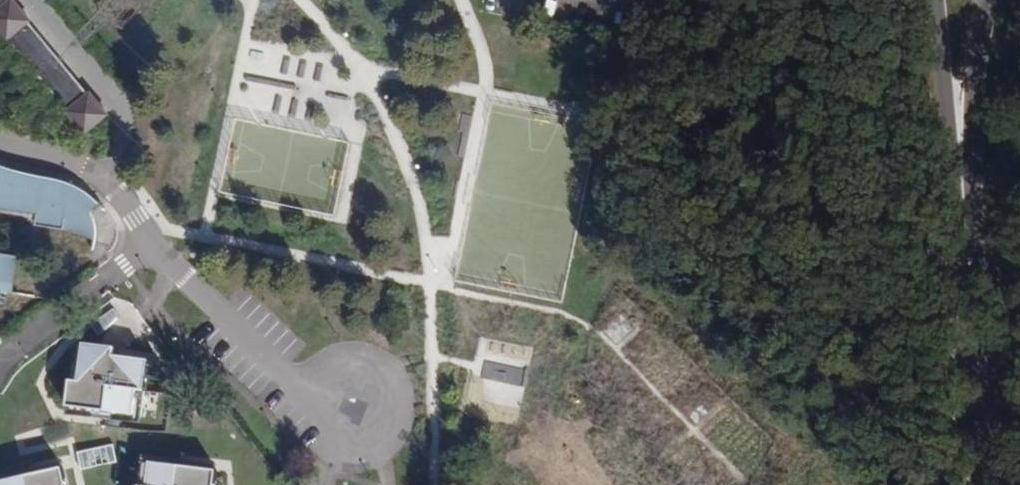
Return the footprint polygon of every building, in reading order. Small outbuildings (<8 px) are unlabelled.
[(83,130),(105,112),(88,91),(86,92),(26,20),(28,19),(12,0),(0,0),(0,30),(83,130)] [(38,169),(21,163),(7,159),(1,157),(0,157),(0,207),(37,213),(35,223),(64,228),(64,227),(92,231),(79,206),(85,201),(72,190),(59,181),(38,169)] [(9,293),(15,255),(0,253),(0,292),(9,293)] [(617,341),(633,328),(624,316),(607,329),(617,341)] [(109,351),(78,346),(73,384),(66,383),(62,410),(140,422),(144,393),(139,392),(143,363),(107,358),(109,351)] [(506,385),(502,398),(517,402),(525,371),(485,361),(481,378),(506,385)] [(112,444),(78,452),(82,470),(116,462),(112,444)] [(216,471),(144,462),(142,484),(214,484),(216,471)] [(57,472),(0,483),(0,484),(59,484),(57,472)]
